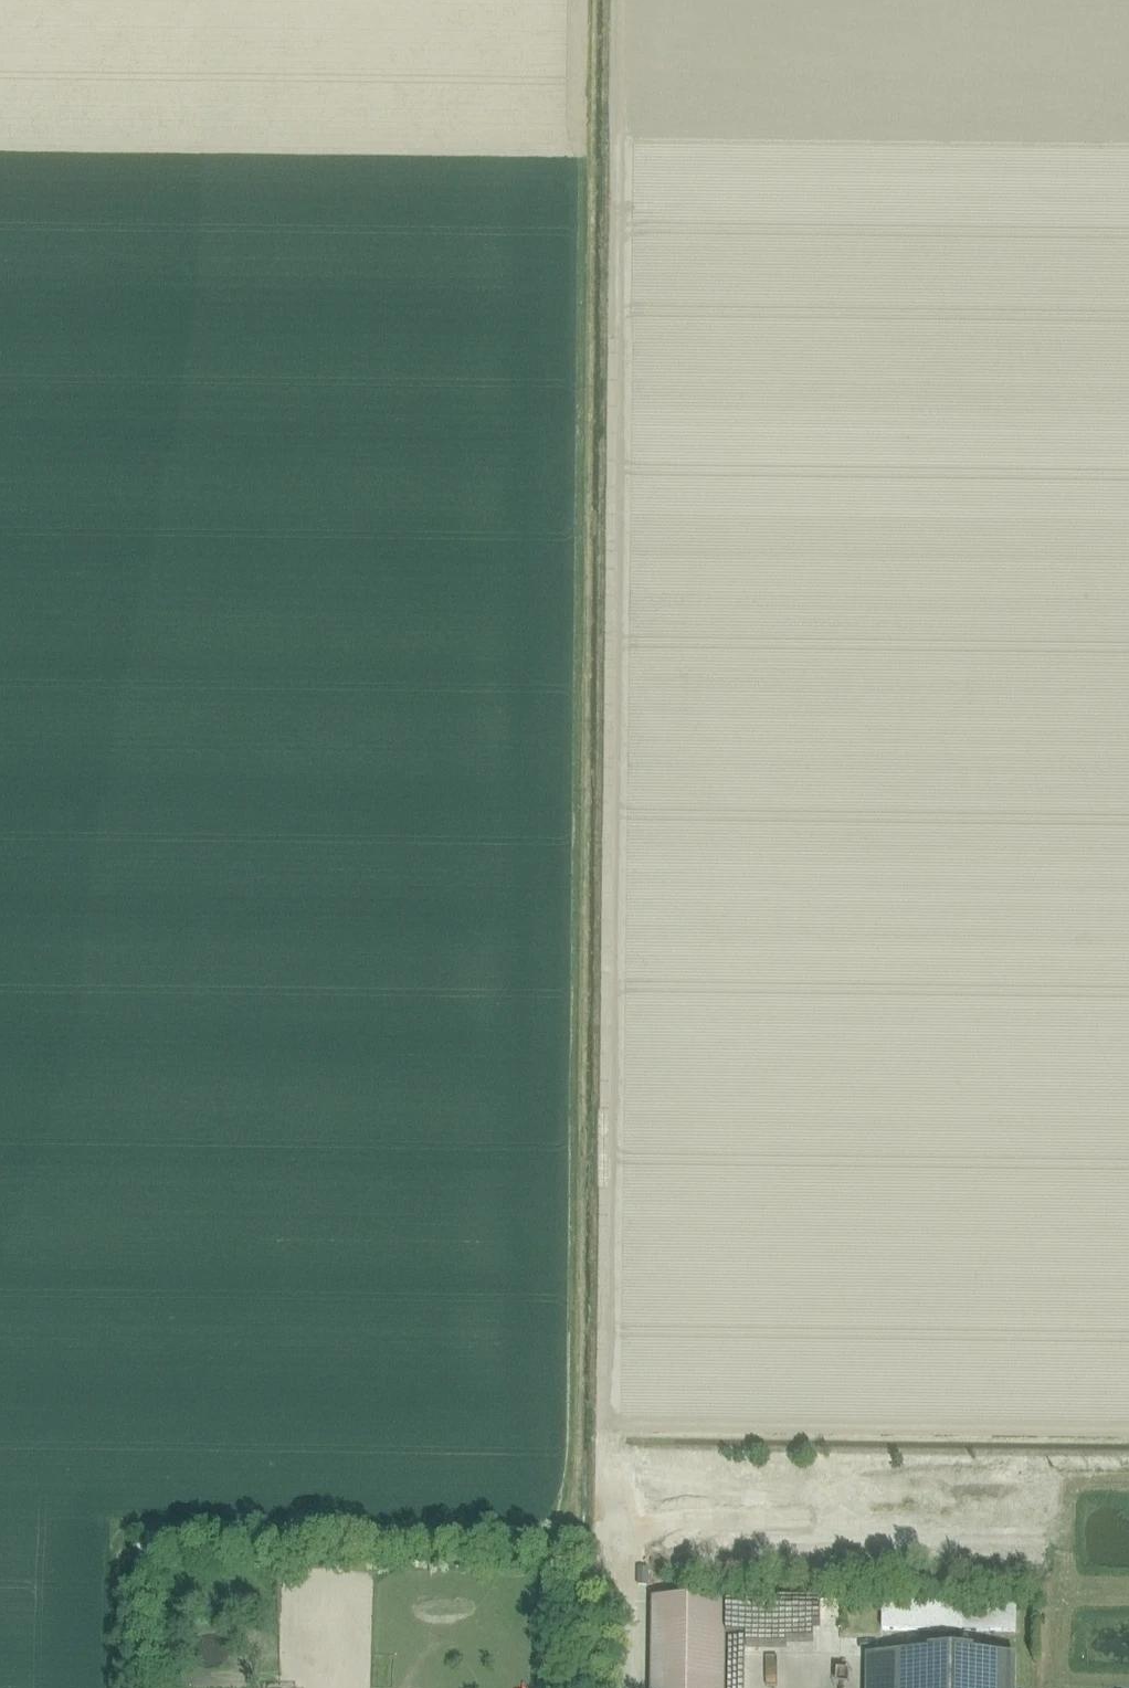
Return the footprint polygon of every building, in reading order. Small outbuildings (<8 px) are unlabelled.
[(651,1687),(723,1687),(724,1603),(652,1602),(651,1687)] [(1015,1656),(887,1656),(887,1687),(1015,1687),(1015,1656)] [(758,1687),(779,1687),(770,1661),(752,1667),(758,1687)]
